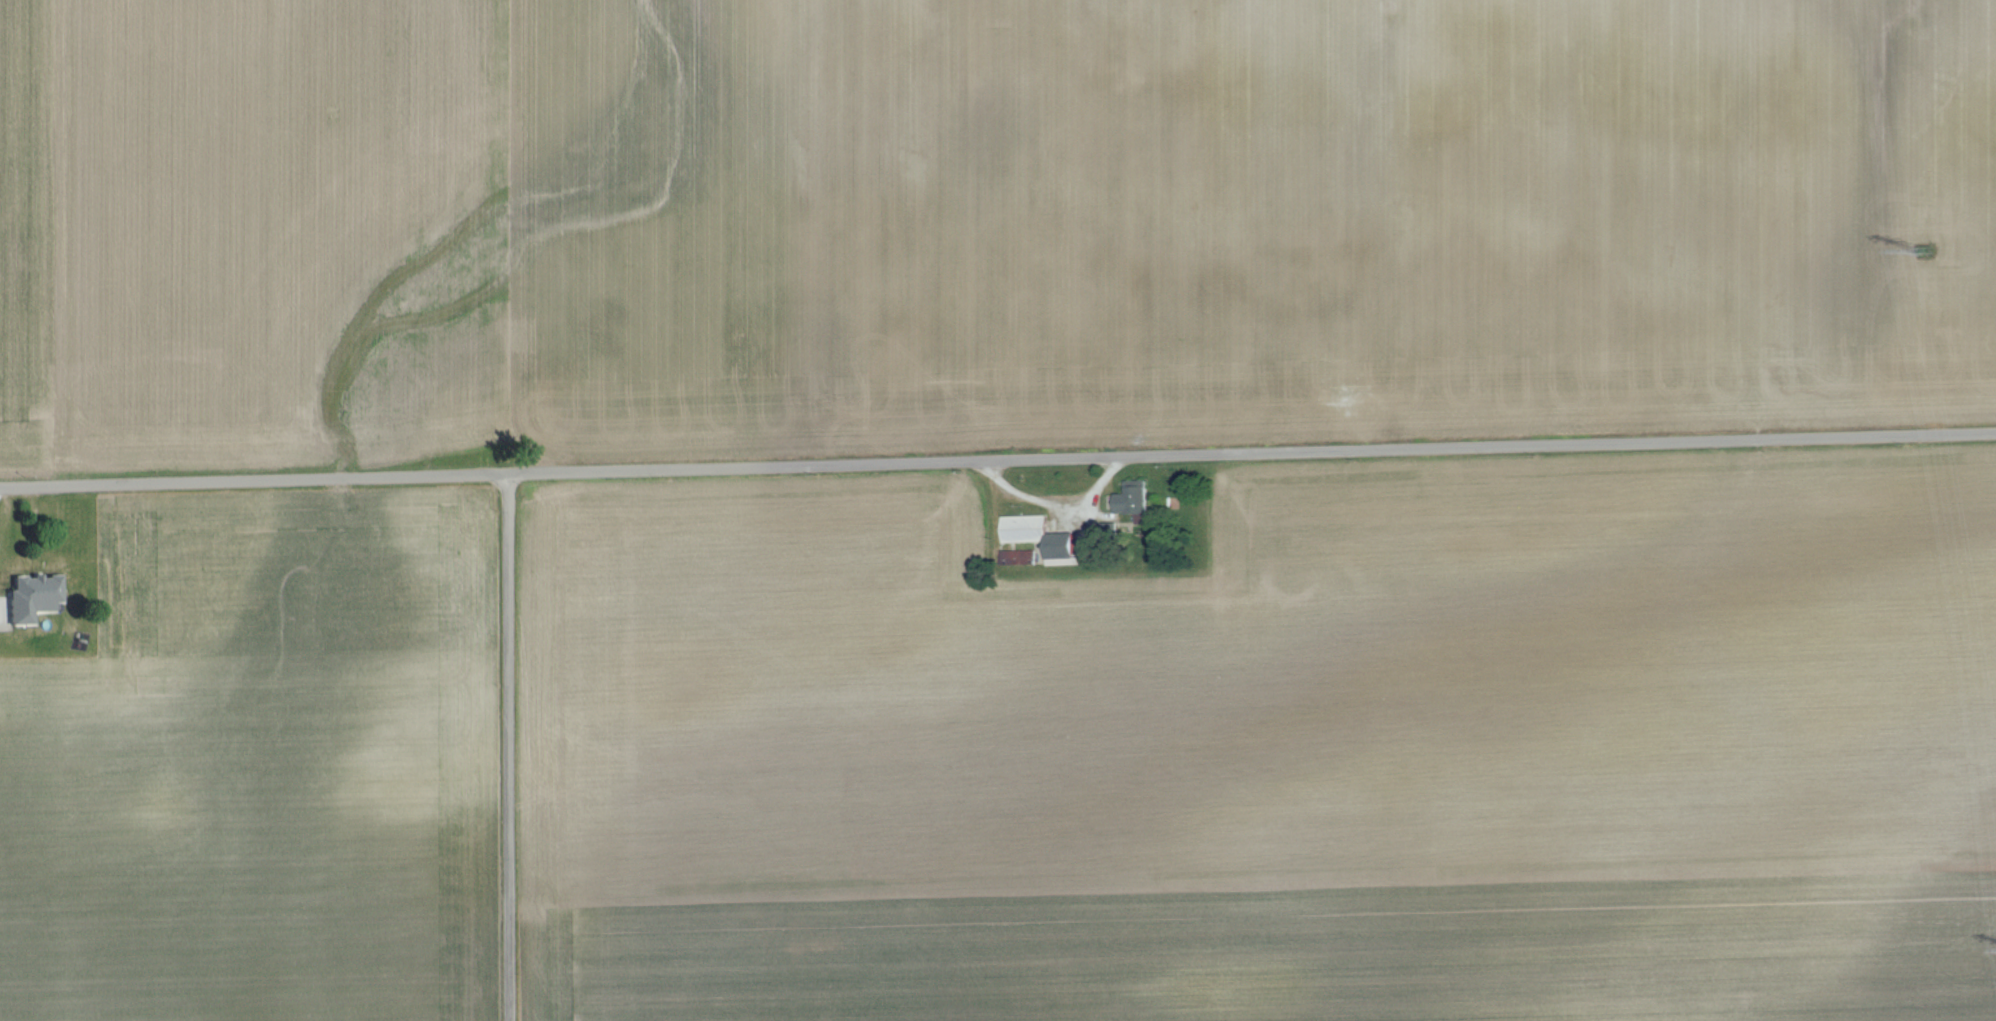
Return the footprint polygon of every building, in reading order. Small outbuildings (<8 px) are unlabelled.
[(1004,517),(1005,542),(1049,541),(1049,515),(1004,517)] [(8,591),(12,626),(34,623),(33,614),(54,612),(53,604),(63,602),(60,576),(42,578),(42,575),(14,578),(16,591),(8,591)]
